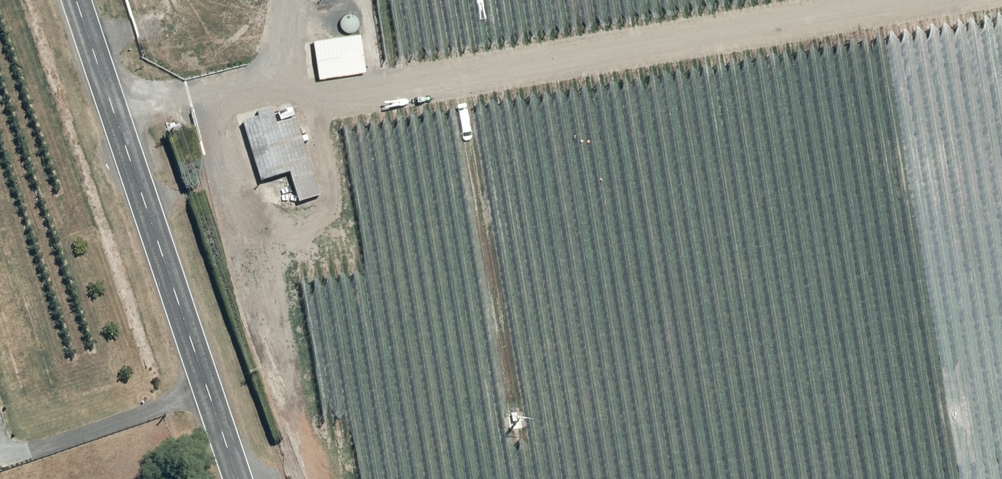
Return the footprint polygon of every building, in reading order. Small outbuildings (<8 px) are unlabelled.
[(360,34),(310,40),(315,80),(348,76),(349,87),(366,86),(360,34)] [(259,118),(241,124),(259,183),(288,174),(298,205),(320,198),(290,105),(273,110),(272,107),(257,112),(259,118)]
